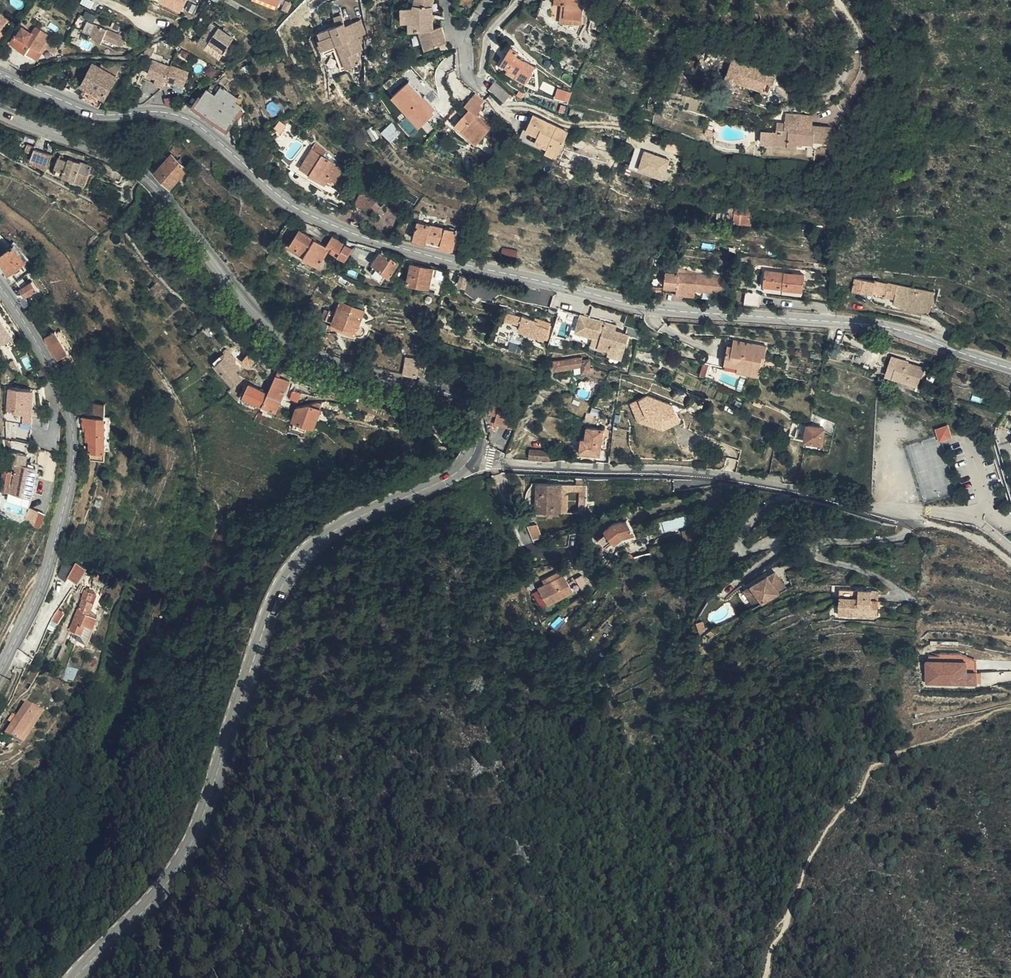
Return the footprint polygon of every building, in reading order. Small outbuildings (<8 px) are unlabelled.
[(181,8),(185,0),(164,0),(181,8)] [(409,5),(410,21),(411,30),(420,30),(427,48),(440,45),(447,43),(441,26),(433,28),(432,5),(433,0),(415,0),(413,5),(409,5)] [(582,19),(584,4),(581,3),(581,0),(562,0),(562,3),(565,4),(564,17),(582,19)] [(582,24),(582,19),(564,17),(565,4),(562,3),(560,22),(582,24)] [(410,21),(409,5),(402,6),(402,21),(410,21)] [(95,19),(98,15),(88,9),(85,13),(95,19)] [(9,17),(0,11),(0,31),(9,17)] [(360,19),(352,22),(353,26),(347,29),(345,25),(341,15),(335,18),(337,25),(321,32),(323,38),(320,39),(324,49),(333,46),(334,49),(338,58),(343,56),(347,67),(361,61),(357,50),(363,48),(358,36),(366,33),(360,19)] [(221,57),(234,37),(212,22),(198,42),(221,57)] [(96,23),(90,36),(102,42),(104,37),(121,44),(124,43),(126,37),(121,35),(96,23)] [(16,34),(2,55),(22,68),(31,54),(34,56),(38,49),(43,53),(46,47),(43,45),(47,40),(50,34),(36,26),(33,31),(23,25),(17,34),(16,34)] [(58,47),(47,40),(43,45),(46,47),(55,53),(58,47)] [(526,82),(533,70),(527,66),(529,63),(517,55),(519,52),(511,47),(500,66),(526,82)] [(38,49),(34,56),(39,59),(43,53),(38,49)] [(342,69),(347,67),(343,56),(338,58),(342,69)] [(165,79),(170,65),(153,59),(147,74),(165,80),(165,79)] [(772,85),(776,75),(732,60),(726,77),(728,79),(729,81),(731,83),(733,83),(737,82),(763,90),(765,83),(772,85)] [(107,70),(115,74),(119,66),(110,64),(107,70)] [(171,64),(170,65),(165,79),(184,85),(189,71),(171,64)] [(113,77),(115,74),(107,70),(99,65),(98,68),(92,65),(82,84),(106,97),(116,79),(113,77)] [(217,70),(211,65),(206,71),(212,76),(217,70)] [(129,67),(126,66),(123,67),(121,70),(122,73),(125,75),(127,75),(130,74),(131,71),(129,67)] [(165,80),(147,74),(146,80),(163,86),(163,85),(165,80)] [(497,78),(491,85),(505,99),(512,92),(497,78)] [(184,85),(165,79),(165,80),(163,85),(182,91),(184,85)] [(424,95),(414,84),(410,80),(393,95),(421,125),(435,111),(434,110),(436,106),(425,94),(424,95)] [(418,81),(414,84),(424,95),(425,94),(428,91),(418,81)] [(559,86),(556,95),(570,99),(573,90),(559,86)] [(227,126),(242,106),(235,102),(238,98),(223,87),(216,95),(208,89),(198,104),(227,126)] [(484,97),(477,91),(471,97),(481,105),(486,99),(485,98),(484,97)] [(483,107),(481,105),(471,97),(465,103),(470,107),(465,113),(471,119),(463,129),(478,142),(492,125),(478,113),(483,107)] [(471,119),(465,113),(457,123),(463,129),(471,119)] [(520,136),(523,138),(525,134),(534,114),(531,113),(520,136)] [(775,130),(774,142),(798,144),(799,140),(815,142),(816,139),(833,140),(833,126),(813,124),(812,128),(800,127),(800,115),(788,113),(786,122),(779,122),(778,130),(775,130)] [(525,134),(560,150),(569,131),(534,114),(525,134)] [(812,128),(813,124),(804,124),(804,115),(800,115),(800,127),(812,128)] [(391,140),(402,131),(393,121),(383,129),(391,140)] [(763,141),(774,142),(775,130),(769,129),(769,130),(764,130),(763,141)] [(558,154),(560,150),(525,134),(523,138),(558,154)] [(312,169),(328,179),(330,177),(341,185),(349,172),(343,169),(345,167),(316,145),(314,149),(313,148),(300,165),(310,172),(312,169)] [(639,167),(644,147),(638,145),(633,165),(639,167)] [(30,159),(48,168),(53,153),(35,147),(30,159)] [(669,160),(644,151),(638,171),(664,180),(669,160)] [(186,169),(172,156),(157,172),(171,185),(186,169)] [(60,168),(59,173),(72,177),(78,180),(87,183),(93,166),(71,157),(69,160),(60,157),(56,167),(60,168)] [(326,183),(328,179),(312,169),(310,172),(326,183)] [(378,198),(368,186),(355,202),(368,212),(378,198)] [(410,201),(402,196),(400,200),(407,205),(410,201)] [(736,204),(736,208),(735,219),(734,222),(758,224),(758,218),(754,217),(754,215),(752,214),(752,206),(736,204)] [(735,219),(736,208),(728,207),(727,218),(735,219)] [(289,219),(286,224),(298,233),(301,228),(302,227),(289,219)] [(456,241),(466,243),(468,238),(458,233),(458,231),(419,222),(414,239),(427,242),(428,238),(442,241),(441,245),(454,248),(456,241)] [(331,247),(301,228),(298,233),(291,243),(305,252),(304,253),(320,263),(331,247)] [(338,254),(345,243),(334,235),(328,243),(333,247),(331,251),(337,255),(338,254)] [(354,248),(345,243),(338,254),(346,259),(354,248)] [(2,276),(10,287),(17,282),(10,274),(27,260),(15,245),(0,257),(0,274),(2,276)] [(502,253),(516,256),(518,250),(503,247),(502,253)] [(373,262),(375,264),(388,273),(390,275),(399,263),(392,256),(389,259),(381,252),(373,262)] [(409,280),(430,284),(433,268),(412,263),(409,280)] [(388,273),(375,264),(371,268),(374,271),(372,273),(382,281),(388,273)] [(666,271),(665,280),(664,291),(695,295),(695,289),(723,291),(724,278),(679,272),(680,268),(667,264),(666,271)] [(99,277),(105,272),(101,267),(95,272),(99,277)] [(783,287),(802,289),(805,274),(763,270),(761,280),(764,281),(764,284),(783,287)] [(112,279),(105,272),(99,277),(106,285),(112,279)] [(467,285),(469,276),(462,274),(459,283),(467,285)] [(886,288),(885,296),(885,297),(895,299),(894,304),(901,305),(901,307),(922,311),(922,309),(930,311),(934,292),(888,282),(887,283),(875,280),(875,282),(854,278),(852,292),(872,296),(873,293),(875,286),(886,288)] [(802,293),(802,289),(783,287),(764,284),(764,281),(761,280),(760,284),(761,287),(765,288),(781,289),(783,291),(802,293)] [(37,289),(31,282),(20,290),(25,297),(37,289)] [(166,290),(158,282),(152,288),(159,296),(166,290)] [(873,293),(885,296),(886,288),(875,286),(873,293)] [(760,304),(761,293),(747,292),(745,302),(760,304)] [(357,330),(365,310),(341,300),(337,311),(330,309),(326,318),(333,321),(357,330)] [(617,327),(618,322),(581,312),(576,329),(595,335),(593,342),(611,347),(610,351),(624,355),(631,331),(617,327)] [(520,323),(522,316),(508,313),(506,319),(520,323)] [(545,339),(550,327),(541,324),(543,320),(537,318),(536,320),(526,316),(521,329),(545,339)] [(12,336),(0,318),(0,344),(12,336)] [(357,330),(333,321),(332,325),(355,335),(357,330)] [(68,354),(67,351),(56,334),(55,332),(44,339),(58,360),(62,357),(68,354)] [(56,334),(67,351),(71,349),(61,332),(56,334)] [(958,332),(952,342),(962,346),(967,338),(958,332)] [(764,366),(767,346),(734,340),(733,347),(728,346),(725,366),(760,373),(761,365),(764,366)] [(257,358),(249,352),(242,360),(250,367),(257,358)] [(225,356),(237,370),(240,367),(228,353),(225,356)] [(234,385),(243,377),(237,370),(225,356),(216,364),(234,385)] [(406,356),(403,373),(417,376),(420,359),(406,356)] [(924,376),(927,368),(909,362),(908,361),(892,356),(886,375),(910,382),(910,384),(919,386),(922,376),(924,376)] [(590,371),(590,360),(583,360),(583,358),(578,359),(578,357),(563,359),(555,359),(555,368),(575,366),(581,366),(582,371),(590,371)] [(705,376),(710,363),(704,361),(700,374),(705,376)] [(268,392),(283,398),(290,381),(280,377),(281,373),(278,371),(268,392)] [(258,402),(263,404),(268,392),(250,383),(244,395),(245,396),(258,402)] [(31,389),(10,388),(7,421),(28,422),(29,415),(32,415),(33,402),(30,402),(31,389)] [(276,408),(278,409),(283,398),(268,392),(263,404),(267,406),(275,410),(276,408)] [(408,406),(410,397),(397,393),(394,402),(408,406)] [(681,421),(674,403),(649,393),(632,402),(640,419),(665,428),(681,421)] [(258,402),(245,396),(244,398),(257,404),(258,402)] [(296,419),(308,424),(315,426),(322,408),(320,407),(322,402),(317,401),(299,405),(294,419),(296,419)] [(90,417),(104,417),(105,405),(90,404),(90,417)] [(260,410),(257,416),(263,418),(266,413),(275,416),(278,409),(276,408),(275,410),(267,406),(264,412),(260,410)] [(512,429),(516,415),(498,410),(490,408),(488,414),(496,416),(494,423),(512,429)] [(110,435),(110,433),(110,417),(104,417),(90,417),(82,417),(83,426),(86,426),(89,426),(89,440),(89,451),(105,452),(105,435),(110,435)] [(452,430),(454,422),(438,418),(436,427),(452,430)] [(296,419),(295,422),(294,426),(306,430),(308,424),(296,419)] [(28,422),(7,421),(7,422),(7,430),(8,438),(9,442),(29,444),(30,434),(31,423),(28,422)] [(805,439),(821,441),(824,427),(809,425),(800,421),(795,436),(805,439)] [(985,435),(992,426),(986,423),(979,430),(985,435)] [(941,440),(952,437),(949,426),(938,430),(941,440)] [(601,450),(610,451),(613,432),(603,431),(604,429),(587,427),(585,439),(582,438),(580,454),(600,456),(601,450)] [(531,459),(550,461),(550,452),(531,450),(531,459)] [(11,494),(32,498),(37,468),(26,466),(28,455),(11,453),(8,468),(15,470),(11,494)] [(12,472),(3,471),(0,490),(0,491),(10,493),(11,485),(10,485),(12,472)] [(538,510),(563,511),(563,483),(539,482),(538,510)] [(586,512),(587,484),(563,483),(563,511),(569,511),(570,490),(581,490),(581,512),(586,512)] [(705,510),(716,515),(724,498),(714,493),(705,510)] [(36,526),(40,512),(26,507),(22,522),(36,526)] [(614,540),(640,525),(635,515),(621,517),(613,522),(614,526),(608,530),(614,540)] [(693,522),(693,529),(693,535),(704,536),(704,526),(711,526),(710,523),(710,520),(693,522)] [(534,539),(543,537),(538,524),(529,524),(534,539)] [(600,535),(604,544),(612,539),(608,531),(600,535)] [(564,571),(567,576),(586,566),(583,561),(564,571)] [(586,566),(567,576),(561,579),(569,597),(595,585),(586,566)] [(605,583),(612,579),(605,567),(598,570),(605,583)] [(776,569),(753,583),(763,601),(779,592),(778,590),(786,586),(776,569)] [(67,587),(74,576),(63,570),(57,587),(64,592),(67,587)] [(85,577),(76,572),(74,576),(67,587),(76,592),(85,577)] [(763,601),(753,583),(745,588),(755,606),(763,601)] [(841,613),(879,615),(880,588),(842,586),(841,613)] [(79,601),(81,602),(87,606),(90,600),(92,597),(83,593),(79,601)] [(87,606),(81,602),(77,611),(74,610),(63,629),(65,631),(63,635),(79,646),(93,622),(85,617),(94,602),(90,600),(87,606)] [(980,653),(927,654),(927,684),(980,684),(980,653)] [(43,712),(27,699),(4,730),(21,742),(43,712)]
